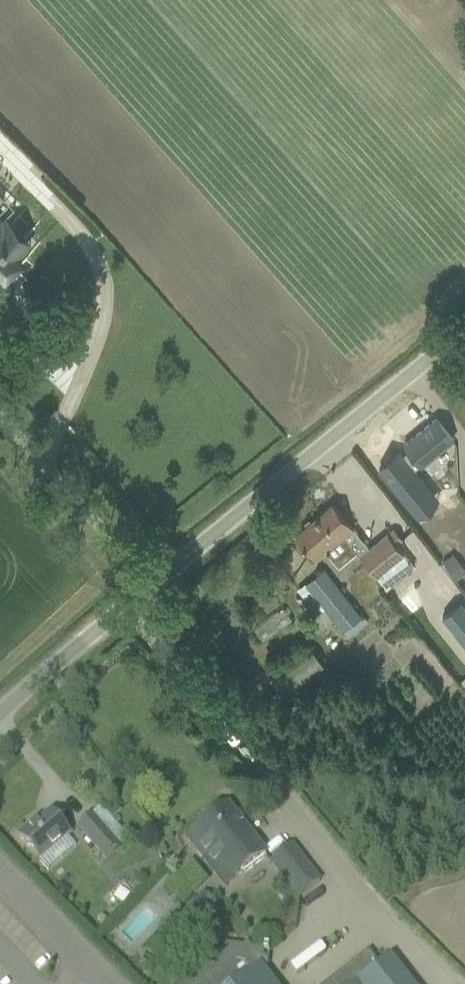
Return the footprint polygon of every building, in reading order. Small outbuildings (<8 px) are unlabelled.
[(6,277),(22,261),(16,255),(13,253),(25,241),(4,220),(3,219),(0,216),(0,271),(6,277)] [(399,455),(378,472),(410,511),(431,493),(413,471),(421,463),(422,465),(453,439),(449,434),(437,419),(406,444),(413,454),(405,461),(399,455)] [(342,539),(352,551),(358,558),(375,579),(375,578),(385,591),(414,566),(405,554),(403,555),(395,545),(403,539),(394,528),(370,548),(333,503),(319,515),(340,541),(342,539)] [(295,534),(315,559),(325,552),(335,565),(352,551),(342,539),(340,541),(319,515),(295,534)] [(443,562),(456,579),(464,572),(464,571),(453,555),(443,562)] [(362,616),(324,569),(306,583),(305,583),(294,592),(313,617),(326,607),(350,637),(363,626),(359,620),(362,616)] [(443,617),(464,646),(464,606),(462,602),(443,617)] [(227,806),(186,838),(225,887),(266,856),(227,806)] [(17,836),(39,862),(70,835),(50,813),(41,820),(38,817),(17,836)] [(77,827),(105,859),(120,846),(92,814),(77,827)] [(322,882),(292,845),(268,863),(298,900),(322,882)] [(169,928),(182,940),(207,914),(216,905),(203,893),(194,901),(169,928)] [(267,975),(268,962),(262,961),(263,950),(250,948),(247,943),(242,947),(224,945),(223,953),(206,951),(204,965),(180,983),(274,983),(267,975)] [(391,956),(356,983),(412,983),(391,956)]
